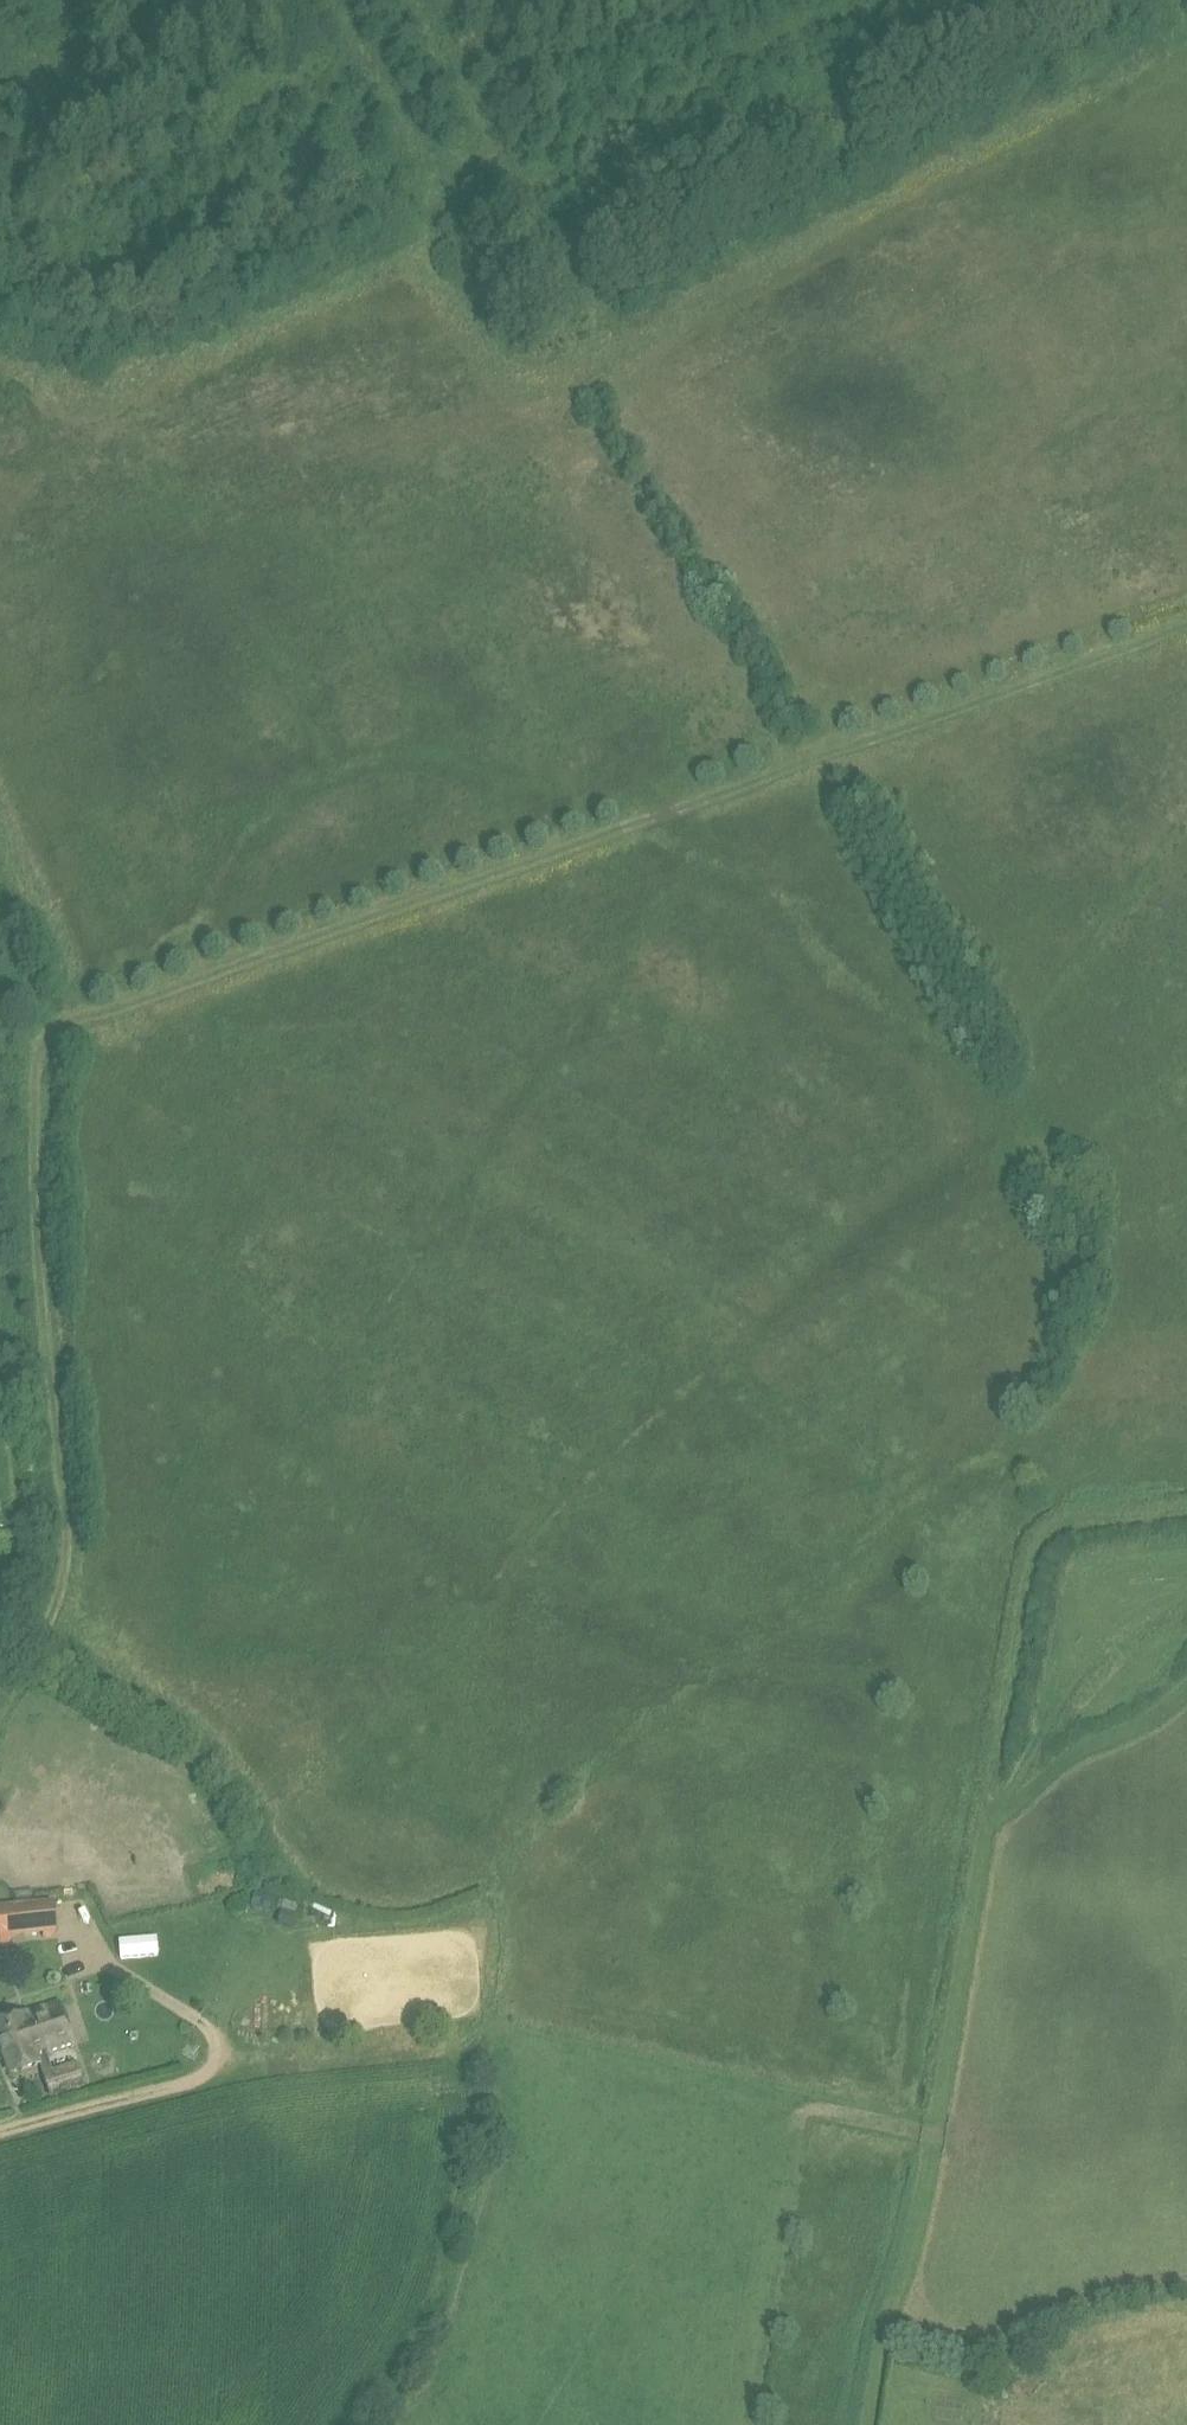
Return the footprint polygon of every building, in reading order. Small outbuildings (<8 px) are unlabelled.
[(10,1954),(8,1935),(29,1933),(26,1905),(0,1908),(0,1955),(10,1954)] [(40,2063),(37,2056),(73,2045),(59,2001),(32,2010),(0,2021),(0,2046),(10,2074),(40,2063)] [(42,2074),(50,2096),(82,2086),(75,2063),(42,2074)]
